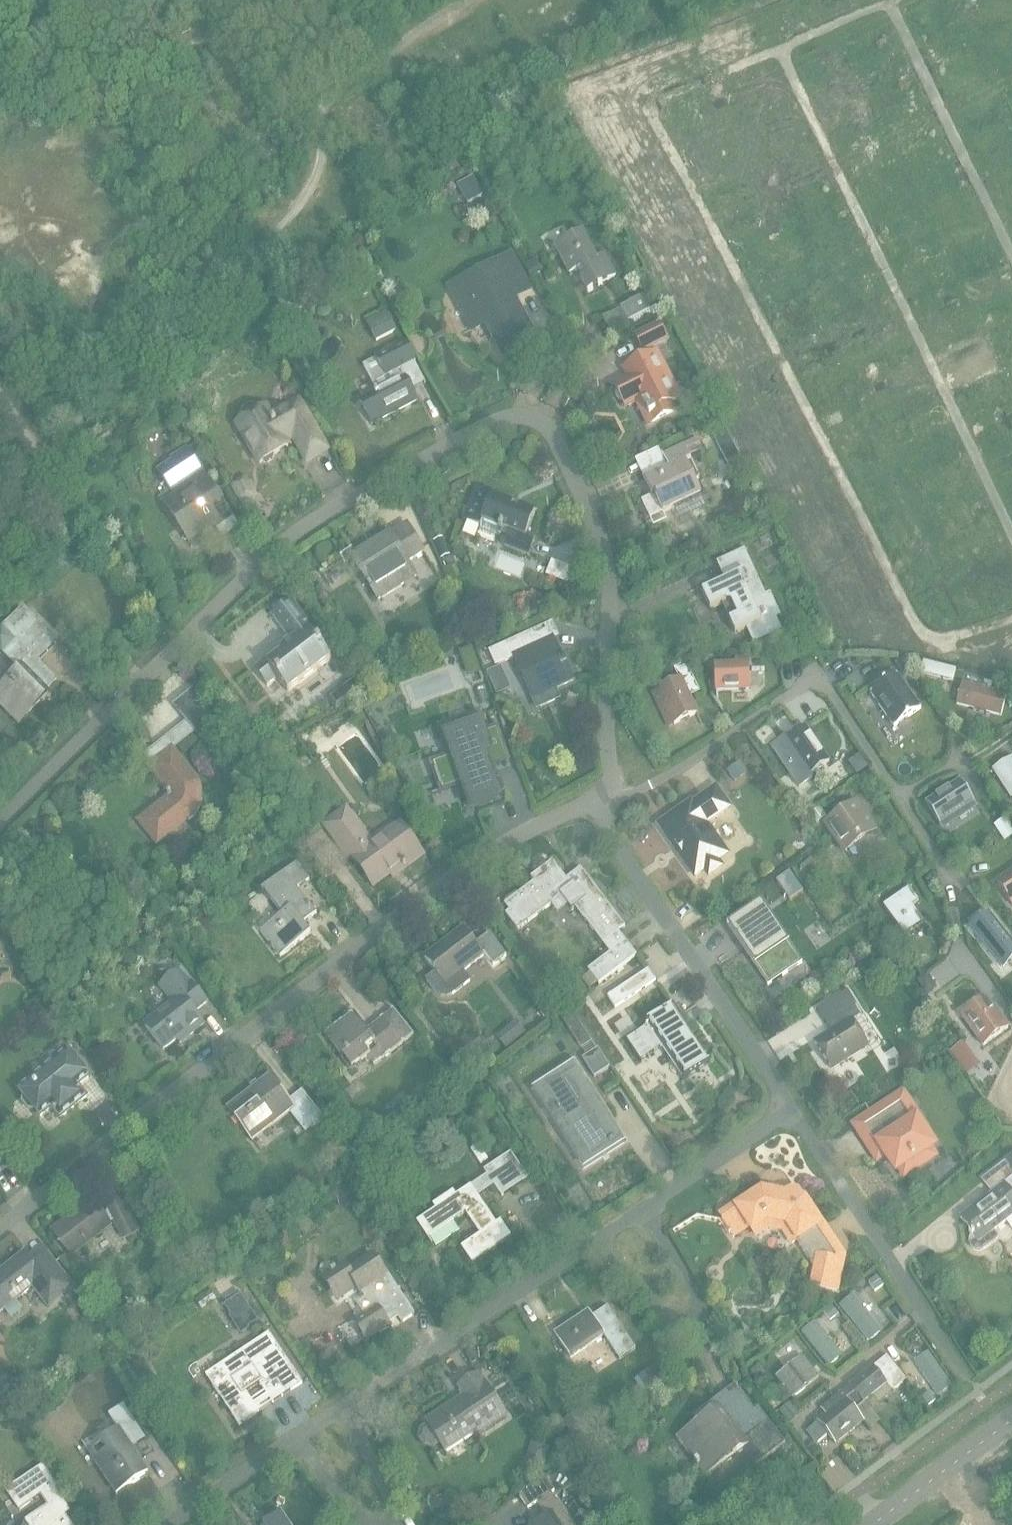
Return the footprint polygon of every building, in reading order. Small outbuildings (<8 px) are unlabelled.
[(679,60),(669,97),(696,109),(706,69),(679,60)] [(753,60),(741,99),(772,107),(782,67),(753,60)] [(619,113),(614,148),(651,148),(654,115),(619,113)] [(604,257),(597,260),(582,233),(554,247),(569,276),(576,272),(587,294),(616,279),(604,257)] [(503,355),(534,339),(512,299),(528,291),(509,253),(448,285),(472,330),(484,324),(493,342),(495,340),(503,355)] [(906,276),(870,294),(886,324),(920,309),(906,276)] [(620,308),(627,323),(650,311),(643,296),(620,308)] [(365,322),(376,341),(396,329),(386,310),(365,322)] [(636,337),(643,351),(665,340),(658,325),(636,337)] [(403,375),(402,375),(399,369),(415,361),(404,339),(374,355),(376,359),(363,366),(376,392),(361,399),(374,423),(416,401),(403,375)] [(668,385),(672,383),(657,353),(624,370),(625,371),(626,370),(630,377),(615,385),(617,391),(616,395),(618,400),(623,401),(625,407),(642,398),(654,422),(673,412),(669,403),(676,400),(668,385)] [(982,410),(1008,440),(1011,437),(1011,389),(1011,387),(982,410)] [(243,421),(237,425),(259,463),(262,461),(266,462),(272,459),(273,455),(279,451),(276,447),(285,442),(285,441),(293,436),(307,460),(326,449),(298,400),(270,416),(265,408),(260,411),(257,408),(254,406),(250,406),(246,407),(243,409),(242,413),(241,417),(243,421)] [(691,518),(707,511),(694,481),(698,479),(687,456),(702,449),(698,440),(661,457),(668,471),(643,483),(651,500),(654,498),(662,514),(684,504),(691,518)] [(164,506),(187,540),(216,521),(213,515),(225,507),(205,478),(164,506)] [(534,541),(527,538),(536,514),(492,497),(493,493),(476,487),(463,520),(479,526),(481,521),(509,531),(503,546),(528,556),(534,541)] [(909,505),(891,529),(911,554),(933,532),(909,505)] [(216,529),(222,539),(239,528),(232,518),(216,529)] [(352,558),(378,600),(403,584),(395,570),(423,552),(406,524),(352,558)] [(770,594),(764,596),(743,551),(716,564),(724,582),(701,593),(709,610),(721,605),(735,634),(746,629),(753,644),(781,631),(776,619),(781,617),(770,594)] [(307,628),(306,629),(302,625),(307,621),(291,600),(271,615),(287,637),(289,635),(292,640),(278,650),(280,654),(268,664),(265,660),(253,669),(266,686),(277,678),(287,692),(331,659),(307,628)] [(17,723),(39,702),(36,699),(56,680),(37,661),(56,643),(21,607),(0,628),(0,652),(19,672),(0,690),(0,705),(17,723)] [(530,632),(489,651),(495,665),(513,657),(530,694),(536,708),(558,698),(554,689),(573,680),(566,665),(563,659),(562,660),(557,649),(541,656),(537,646),(530,632)] [(366,650),(366,662),(377,662),(377,650),(366,650)] [(748,665),(747,659),(736,659),(736,665),(715,666),(716,691),(749,690),(748,665)] [(920,709),(896,674),(869,693),(893,727),(920,709)] [(671,719),(673,725),(696,714),(680,680),(652,693),(665,722),(671,719)] [(1002,711),(1009,713),(1011,705),(1004,703),(1007,694),(971,684),(965,707),(1001,716),(1002,711)] [(193,685),(173,701),(200,736),(219,719),(193,685)] [(452,756),(431,763),(441,791),(462,784),(471,809),(488,803),(487,798),(498,794),(497,792),(489,767),(508,760),(496,728),(483,732),(480,723),(445,735),(452,756)] [(809,775),(828,762),(805,728),(786,741),(784,738),(771,747),(799,787),(812,778),(809,775)] [(197,780),(172,748),(171,747),(146,767),(168,795),(145,813),(163,835),(185,818),(187,820),(189,818),(191,815),(193,813),(195,810),(196,807),(197,804),(198,802),(199,800),(199,796),(199,793),(199,789),(199,787),(198,784),(198,781),(197,780)] [(1011,798),(1011,797),(1011,760),(1010,757),(992,769),(1011,798)] [(974,803),(959,780),(924,803),(939,825),(974,803)] [(705,824),(729,808),(715,789),(692,805),(690,803),(658,824),(671,844),(673,842),(683,855),(681,857),(694,876),(703,869),(708,875),(720,866),(716,860),(719,858),(713,849),(719,845),(705,824)] [(823,824),(844,854),(878,830),(857,800),(823,824)] [(810,814),(816,823),(826,816),(820,807),(810,814)] [(400,826),(371,846),(345,810),(325,824),(349,858),(351,857),(372,886),(400,866),(403,869),(421,856),(400,826)] [(579,868),(564,879),(550,861),(528,878),(532,883),(502,906),(507,912),(503,915),(515,931),(549,905),(551,909),(562,901),(570,910),(574,907),(608,953),(585,970),(596,984),(634,955),(617,932),(623,927),(579,868)] [(259,933),(279,958),(309,934),(301,924),(315,913),(296,889),(307,880),(295,863),(261,890),(281,916),(259,933)] [(1011,905),(1011,871),(997,881),(1011,905)] [(883,906),(904,935),(923,921),(911,905),(918,900),(909,887),(883,906)] [(746,946),(743,949),(768,985),(801,963),(761,903),(727,925),(737,940),(740,938),(746,946)] [(974,928),(1001,967),(1011,959),(1011,940),(993,914),(974,928)] [(487,934),(473,945),(460,929),(423,958),(434,972),(425,979),(434,992),(440,996),(446,997),(452,994),(471,980),(463,970),(483,955),(491,965),(503,956),(487,934)] [(192,981),(190,983),(180,970),(158,987),(171,1004),(142,1027),(161,1050),(185,1032),(188,1036),(201,1025),(192,1013),(207,1001),(192,981)] [(604,998),(611,1009),(653,982),(646,970),(604,998)] [(960,1016),(982,1046),(1007,1028),(985,998),(960,1016)] [(814,1043),(831,1070),(867,1047),(851,1021),(859,1016),(852,1006),(832,1018),(838,1028),(814,1043)] [(685,1077),(707,1063),(670,1007),(645,1023),(647,1026),(627,1039),(640,1060),(664,1045),(685,1077)] [(372,1066),(412,1035),(390,1009),(362,1031),(349,1014),(324,1033),(328,1038),(327,1041),(349,1070),(365,1057),(372,1066)] [(49,1109),(57,1120),(84,1099),(75,1088),(87,1079),(62,1047),(49,1057),(53,1061),(17,1089),(39,1118),(49,1109)] [(609,1067),(597,1048),(581,1058),(593,1077),(609,1067)] [(628,1140),(576,1060),(575,1060),(579,1067),(570,1072),(570,1071),(564,1075),(565,1076),(545,1089),(557,1108),(556,1109),(559,1114),(561,1113),(573,1132),(572,1133),(575,1138),(576,1137),(589,1156),(608,1144),(609,1145),(615,1141),(614,1140),(622,1135),(627,1141),(628,1140)] [(300,1091),(286,1101),(268,1078),(226,1111),(248,1139),(290,1106),(308,1129),(321,1119),(300,1091)] [(898,1173),(903,1180),(939,1157),(934,1150),(939,1147),(928,1131),(930,1130),(904,1088),(849,1122),(876,1164),(884,1159),(895,1175),(898,1173)] [(490,1186),(498,1197),(525,1179),(507,1152),(480,1170),(483,1176),(448,1199),(441,1196),(431,1202),(431,1211),(414,1223),(425,1239),(463,1214),(477,1235),(459,1248),(469,1263),(508,1237),(497,1221),(493,1224),(475,1197),(490,1186)] [(991,1176),(999,1187),(959,1218),(969,1232),(967,1233),(970,1237),(968,1240),(968,1244),(969,1247),(972,1250),(975,1252),(978,1252),(981,1250),(994,1241),(995,1237),(991,1231),(1011,1216),(1011,1160),(991,1176)] [(803,1199),(798,1198),(798,1195),(796,1191),(791,1190),(787,1193),(787,1196),(761,1191),(748,1199),(745,1195),(717,1213),(720,1218),(718,1220),(727,1233),(730,1231),(734,1238),(750,1228),(755,1235),(768,1227),(783,1230),(791,1242),(799,1237),(816,1263),(813,1277),(820,1279),(819,1287),(835,1290),(837,1282),(832,1281),(839,1250),(820,1222),(819,1223),(803,1199)] [(123,1239),(136,1232),(120,1200),(106,1207),(107,1209),(101,1214),(92,1201),(51,1231),(69,1255),(110,1224),(109,1223),(113,1221),(123,1239)] [(40,1273),(24,1252),(0,1271),(0,1312),(31,1287),(47,1308),(61,1297),(58,1294),(70,1285),(53,1263),(40,1273)] [(380,1265),(377,1267),(370,1256),(345,1272),(341,1265),(321,1278),(335,1298),(354,1286),(358,1292),(360,1291),(364,1297),(355,1304),(363,1316),(353,1323),(364,1339),(395,1319),(398,1323),(412,1314),(380,1265)] [(239,1294),(223,1305),(242,1332),(258,1321),(239,1294)] [(839,1306),(868,1342),(882,1331),(853,1294),(839,1306)] [(619,1360),(635,1349),(606,1306),(591,1317),(587,1311),(557,1330),(561,1336),(556,1340),(568,1358),(602,1335),(619,1360)] [(801,1332),(829,1367),(842,1356),(815,1322),(801,1332)] [(258,1385),(271,1404),(302,1383),(269,1333),(219,1366),(227,1377),(211,1388),(237,1426),(257,1413),(245,1393),(258,1385)] [(913,1362),(938,1397),(952,1386),(928,1352),(913,1362)] [(774,1378),(791,1399),(816,1378),(799,1357),(774,1378)] [(637,1378),(645,1391),(667,1377),(659,1364),(637,1378)] [(848,1388),(862,1405),(885,1386),(871,1369),(848,1388)] [(483,1383),(481,1384),(475,1375),(457,1387),(463,1396),(424,1422),(427,1426),(421,1431),(419,1438),(424,1445),(432,1447),(438,1442),(444,1452),(472,1434),(474,1436),(505,1415),(483,1383)] [(601,1411),(589,1389),(573,1399),(585,1420),(601,1411)] [(757,1409),(753,1412),(739,1392),(675,1439),(704,1479),(743,1450),(755,1467),(784,1445),(757,1409)] [(816,1424),(826,1436),(834,1445),(862,1423),(840,1395),(830,1403),(835,1409),(816,1424)] [(94,1463),(116,1495),(147,1475),(138,1462),(144,1458),(135,1445),(143,1439),(121,1405),(107,1415),(116,1429),(94,1444),(102,1457),(94,1463)] [(816,1444),(826,1436),(816,1424),(807,1432),(816,1444)] [(67,1511),(42,1466),(5,1491),(17,1509),(39,1495),(47,1506),(19,1524),(69,1524),(62,1515),(67,1511)] [(551,1493),(553,1491),(543,1476),(518,1495),(527,1510),(537,1503),(547,1517),(535,1524),(573,1524),(551,1493)] [(279,1514),(263,1524),(287,1524),(279,1514)]
